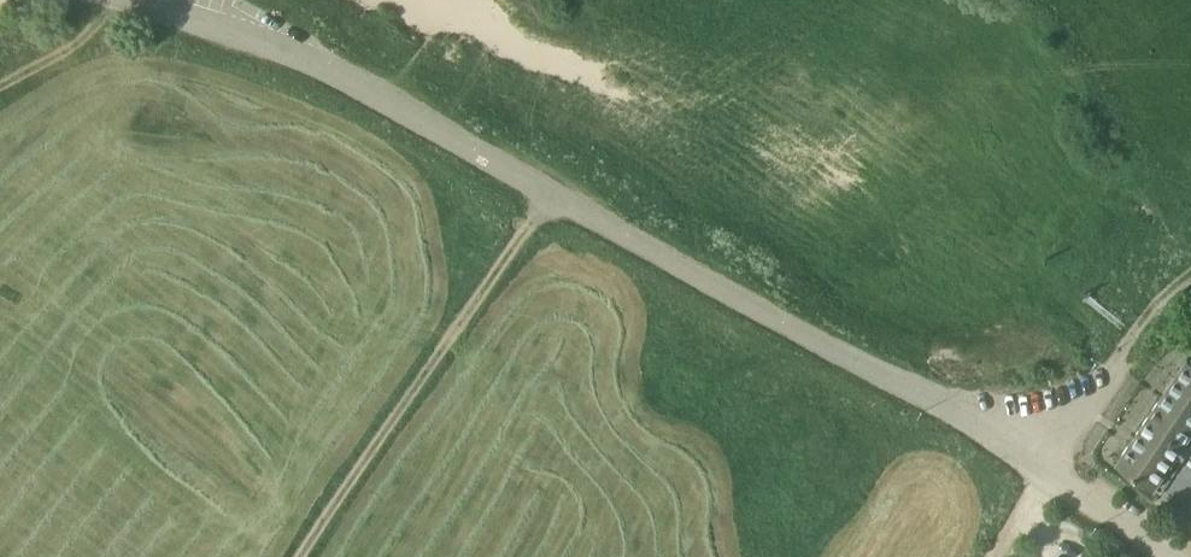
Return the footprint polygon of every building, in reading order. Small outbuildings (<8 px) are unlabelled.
[(1189,356),(1118,460),(1155,486),(1157,483),(1183,504),(1190,512),(1190,357),(1189,356)]
